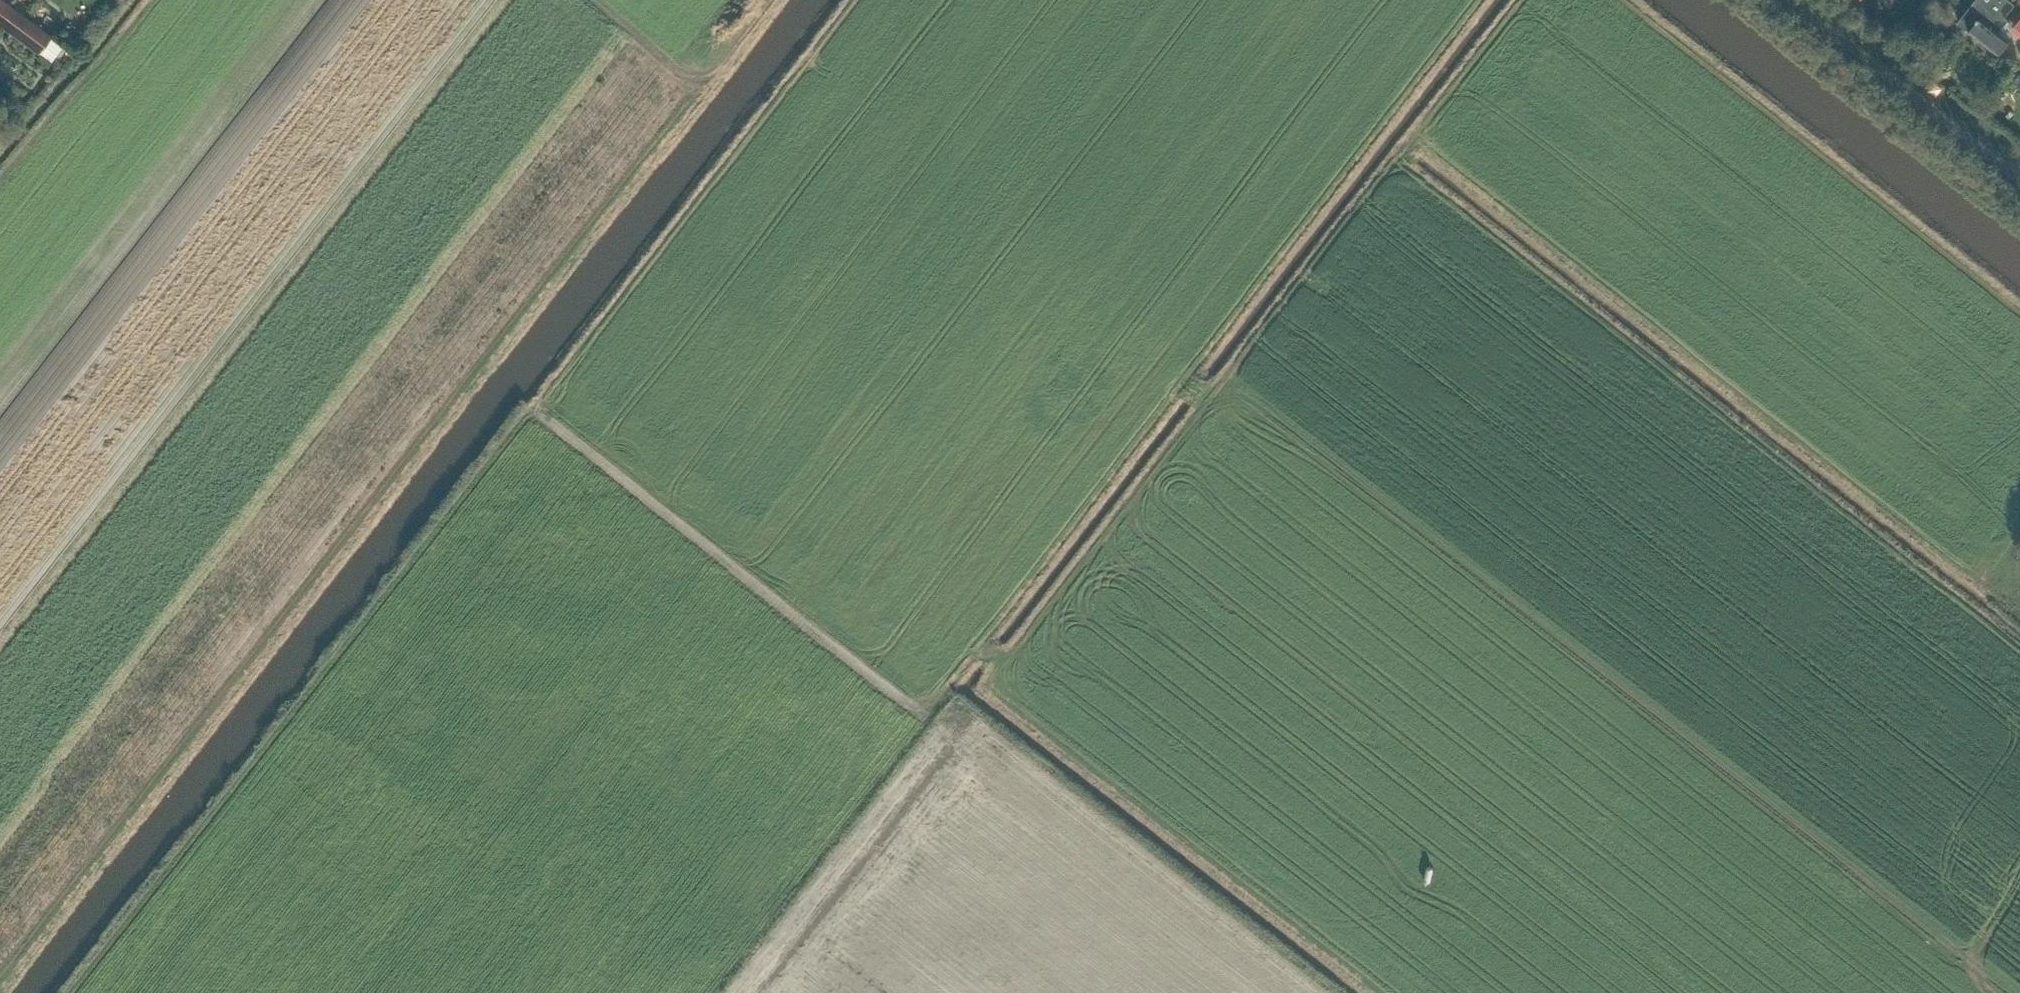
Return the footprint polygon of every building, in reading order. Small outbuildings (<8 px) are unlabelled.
[(38,54),(51,37),(2,0),(0,0),(0,25),(38,54)] [(1971,30),(1970,31),(1998,53),(2010,38),(2001,30),(2009,19),(2005,16),(2015,3),(2010,0),(1977,0),(1960,21),(1971,30)]
